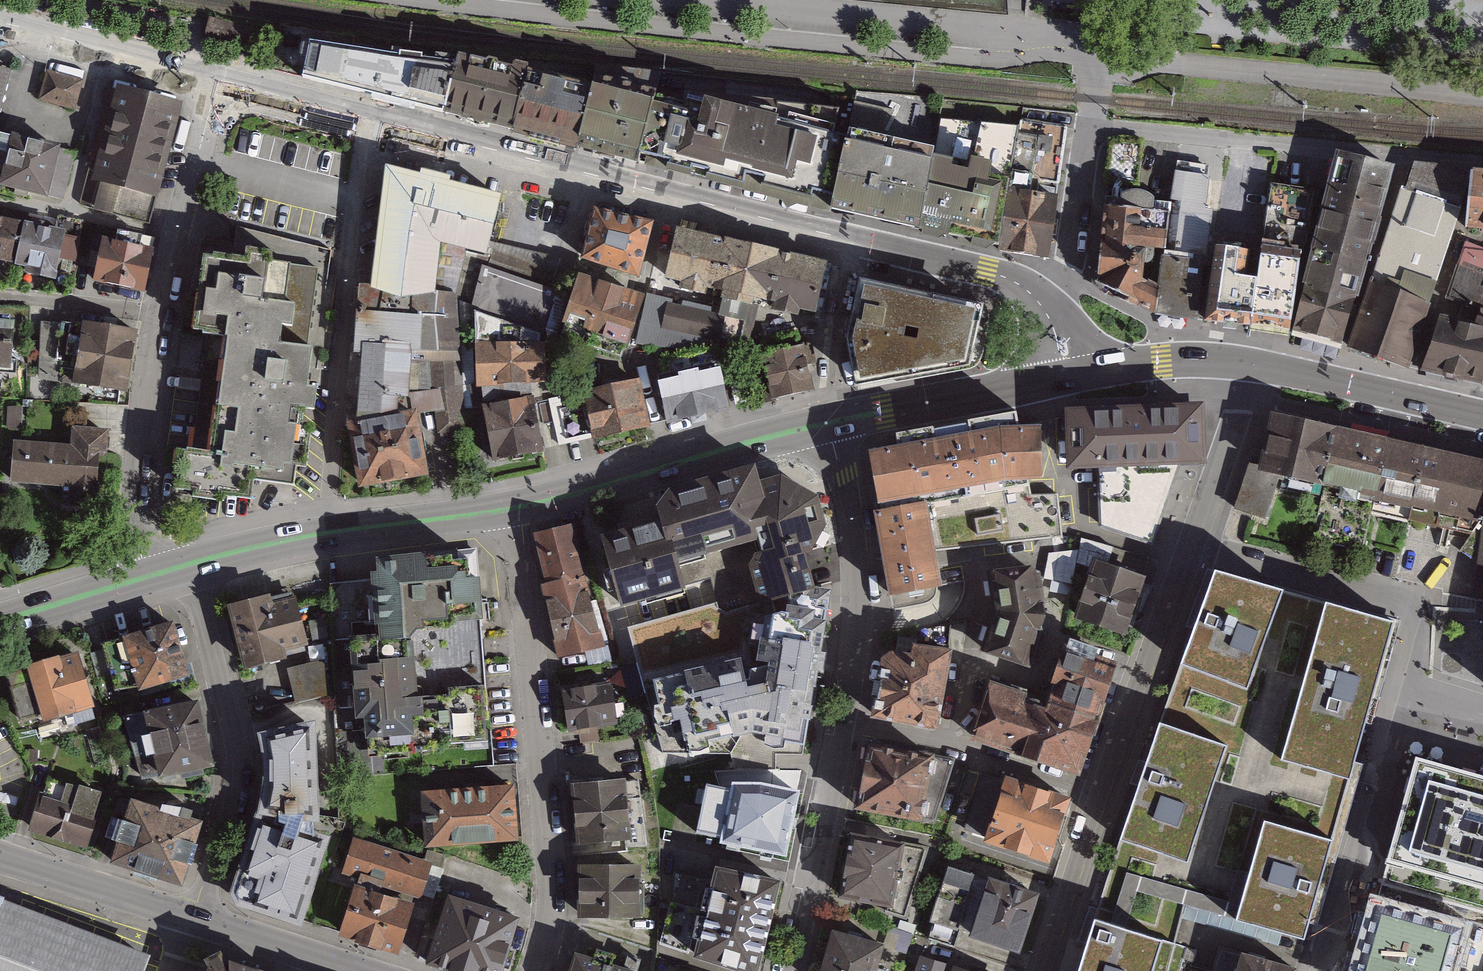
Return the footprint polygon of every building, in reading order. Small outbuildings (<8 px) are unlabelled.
[(258,56),(264,34),(210,20),(205,38),(245,48),(244,52),(258,56)] [(274,69),(443,114),(455,63),(352,49),(354,38),(282,27),(274,69)] [(443,114),(512,132),(526,71),(458,56),(455,63),(443,114)] [(579,148),(637,162),(654,94),(659,71),(598,66),(593,90),(579,148)] [(91,82),(53,71),(44,101),(83,112),(91,82)] [(512,132),(579,148),(593,90),(526,71),(512,132)] [(164,191),(188,98),(132,84),(111,167),(108,176),(164,191)] [(637,162),(730,186),(752,101),(686,93),(684,102),(654,94),(637,162)] [(830,209),(921,229),(940,118),(943,101),(856,93),(846,137),(830,209)] [(730,186),(830,209),(846,137),(834,134),(838,109),(752,101),(730,186)] [(1007,190),(1018,126),(940,118),(921,229),(960,237),(958,241),(998,249),(1007,190)] [(998,249),(1021,252),(1031,190),(1041,124),(1021,122),(1018,126),(1007,190),(998,249)] [(1041,124),(1031,190),(1057,194),(1066,127),(1041,124)] [(0,134),(0,181),(65,197),(78,153),(0,134)] [(1117,138),(1112,141),(1107,180),(1137,182),(1140,141),(1117,138)] [(1293,329),(1340,344),(1390,166),(1340,154),(1293,329)] [(1177,162),(1170,203),(1202,207),(1208,167),(1177,162)] [(111,167),(94,163),(82,208),(154,226),(164,191),(108,176),(111,167)] [(1350,347),(1404,367),(1472,171),(1410,166),(1350,347)] [(386,168),(374,287),(455,311),(463,245),(490,252),(505,192),(386,168)] [(1482,229),(1482,173),(1477,172),(1469,201),(1467,228),(1482,229)] [(1250,325),(1288,330),(1298,255),(1305,237),(1313,192),(1273,186),(1261,251),(1250,325)] [(1021,252),(1048,258),(1057,194),(1031,190),(1021,252)] [(1096,283),(1154,312),(1170,203),(1149,200),(1147,198),(1141,195),(1134,195),(1128,196),(1125,197),(1105,195),(1096,283)] [(1154,312),(1194,318),(1210,209),(1202,207),(1170,203),(1154,312)] [(666,228),(590,213),(580,259),(654,280),(666,228)] [(62,215),(59,228),(72,231),(65,263),(79,267),(90,221),(62,215)] [(20,266),(30,221),(0,216),(0,262),(20,266)] [(59,228),(30,221),(20,266),(62,276),(65,263),(72,231),(59,228)] [(217,339),(205,406),(262,413),(253,480),(294,483),(312,347),(307,347),(316,269),(328,271),(332,250),(237,226),(233,259),(209,257),(198,336),(217,339)] [(736,245),(675,231),(667,265),(678,268),(676,277),(715,286),(717,278),(727,281),(736,245)] [(106,238),(97,285),(150,294),(160,236),(146,234),(142,245),(106,238)] [(1482,310),(1482,250),(1466,244),(1446,298),(1482,310)] [(803,258),(736,245),(727,281),(744,284),(737,314),(775,323),(782,293),(794,296),(803,258)] [(1206,319),(1250,325),(1261,251),(1246,249),(1245,255),(1216,251),(1206,319)] [(852,270),(803,258),(794,296),(805,297),(802,308),(824,313),(826,304),(843,308),(852,270)] [(479,276),(471,313),(553,329),(563,293),(479,276)] [(634,344),(650,294),(586,277),(574,325),(634,344)] [(978,306),(856,279),(844,338),(853,383),(966,364),(978,306)] [(343,425),(351,426),(413,414),(413,406),(466,404),(455,311),(374,287),(362,286),(356,343),(350,343),(343,425)] [(768,344),(775,323),(737,314),(658,294),(645,351),(739,350),(741,339),(768,344)] [(1481,383),(1482,376),(1482,311),(1475,326),(1439,319),(1420,371),(1481,383)] [(471,313),(489,412),(543,399),(540,385),(562,384),(553,329),(471,313)] [(0,322),(0,376),(27,378),(31,324),(0,322)] [(125,387),(134,331),(85,323),(77,379),(125,387)] [(772,402),(812,392),(801,349),(761,360),(772,402)] [(661,376),(670,423),(742,409),(732,362),(661,376)] [(662,424),(650,379),(594,395),(598,408),(575,415),(583,446),(662,424)] [(501,464),(556,452),(543,399),(489,412),(501,464)] [(253,480),(262,413),(205,406),(200,450),(182,448),(175,492),(250,501),(253,480)] [(1198,409),(1070,414),(1071,464),(1099,463),(1102,524),(1150,542),(1180,461),(1200,459),(1198,409)] [(1020,429),(1016,413),(896,434),(899,449),(870,454),(885,556),(959,548),(960,510),(960,494),(1028,481),(1042,479),(1041,431),(1020,429)] [(351,426),(363,483),(424,471),(413,414),(351,426)] [(1325,482),(1336,429),(1273,416),(1264,458),(1253,454),(1234,508),(1263,518),(1278,472),(1325,482)] [(72,502),(102,505),(108,430),(75,427),(73,445),(15,440),(12,476),(73,481),(72,502)] [(1372,511),(1388,442),(1336,429),(1325,482),(1318,512),(1322,514),(1316,538),(1363,549),(1372,511)] [(1409,517),(1425,450),(1388,442),(1372,511),(1408,520),(1409,517)] [(1475,532),(1482,518),(1482,514),(1482,464),(1425,450),(1409,517),(1475,532)] [(770,533),(757,485),(753,470),(668,493),(659,507),(660,522),(604,538),(620,603),(683,587),(676,560),(770,533)] [(781,478),(757,485),(770,533),(676,560),(683,587),(709,580),(715,601),(724,611),(813,588),(801,552),(811,548),(824,526),(814,497),(781,478)] [(1482,518),(1475,532),(1461,549),(1482,563),(1479,600),(1482,601),(1482,514),(1482,518)] [(581,520),(536,532),(550,585),(595,573),(581,520)] [(962,581),(959,548),(885,556),(890,594),(962,581)] [(1078,550),(1048,554),(1044,578),(1072,583),(1078,550)] [(471,551),(377,560),(384,636),(478,627),(471,551)] [(1095,563),(1077,616),(1122,632),(1141,579),(1095,563)] [(1214,569),(1176,679),(1159,726),(1119,839),(1091,918),(1072,970),(1168,970),(1188,907),(1234,919),(1308,940),(1342,831),(1357,773),(1401,619),(1332,596),(1282,586),(1214,569)] [(1028,571),(992,575),(997,610),(985,647),(1027,662),(1041,617),(1035,575),(1028,571)] [(550,585),(543,586),(558,661),(613,650),(595,573),(550,585)] [(829,591),(813,588),(724,611),(715,601),(626,628),(662,752),(729,754),(733,768),(773,768),(773,754),(801,753),(829,591)] [(290,593),(231,608),(246,664),(282,655),(280,649),(304,643),(290,593)] [(346,615),(329,619),(335,638),(351,633),(346,615)] [(187,673),(172,623),(89,648),(100,683),(113,678),(117,687),(139,684),(142,686),(187,673)] [(488,731),(478,627),(384,636),(359,638),(361,660),(353,660),(357,706),(365,706),(370,755),(435,749),(434,742),(463,740),(463,733),(488,731)] [(873,714),(936,726),(949,652),(915,647),(913,658),(893,653),(884,659),(873,714)] [(1112,664),(1063,649),(1048,702),(1093,719),(1112,664)] [(91,705),(75,654),(7,675),(20,720),(43,713),(45,719),(91,705)] [(321,660),(288,668),(296,701),(331,693),(321,660)] [(616,680),(562,691),(570,737),(581,735),(583,746),(608,741),(605,729),(644,721),(639,697),(620,701),(616,680)] [(1078,764),(1093,719),(1048,702),(992,682),(973,736),(1070,767),(1078,764)] [(212,762),(195,700),(124,716),(143,775),(212,762)] [(262,808),(235,892),(238,900),(299,920),(325,838),(301,829),(306,815),(317,816),(311,725),(266,736),(268,781),(262,808)] [(953,759),(870,741),(857,807),(934,821),(953,759)] [(1379,885),(1451,906),(1482,915),(1482,769),(1419,750),(1379,885)] [(1047,860),(1067,799),(986,773),(966,834),(1047,860)] [(650,779),(574,787),(580,845),(602,843),(603,856),(660,853),(650,779)] [(107,796),(49,781),(34,836),(89,852),(107,796)] [(757,785),(739,784),(738,815),(735,815),(736,789),(716,786),(709,846),(732,849),(736,830),(737,830),(734,851),(788,864),(801,794),(757,785)] [(510,787),(400,796),(403,827),(426,825),(427,845),(515,837),(510,787)] [(186,879),(203,820),(124,797),(118,819),(128,822),(118,859),(186,879)] [(925,848),(852,834),(840,895),(888,904),(887,910),(904,915),(925,848)] [(362,875),(357,887),(377,893),(381,882),(433,898),(441,869),(355,841),(346,870),(362,875)] [(953,946),(975,875),(948,864),(927,937),(953,946)] [(654,865),(581,866),(582,918),(655,917),(654,865)] [(778,881),(718,869),(707,914),(765,927),(778,881)] [(705,880),(673,874),(671,903),(697,910),(705,880)] [(1017,949),(1035,894),(990,880),(972,933),(1017,949)] [(377,893),(357,887),(340,934),(395,950),(411,905),(377,893)] [(16,903),(0,897),(0,949),(16,903)] [(449,897),(428,962),(457,970),(501,970),(517,918),(449,897)] [(0,949),(0,970),(162,970),(167,955),(16,903),(0,949)] [(697,910),(671,903),(662,942),(686,951),(697,910)] [(1358,970),(1457,970),(1469,929),(1377,903),(1358,970)] [(707,914),(697,954),(750,970),(756,970),(765,927),(707,914)] [(830,930),(818,970),(880,970),(887,948),(830,930)] [(1296,969),(1217,946),(1210,970),(1295,970),(1296,969)] [(577,954),(572,970),(642,970),(648,954),(628,948),(622,967),(577,954)] [(208,970),(261,970),(222,959),(219,953),(207,959),(210,964),(208,970)] [(946,964),(921,956),(917,970),(944,970),(946,964)]
